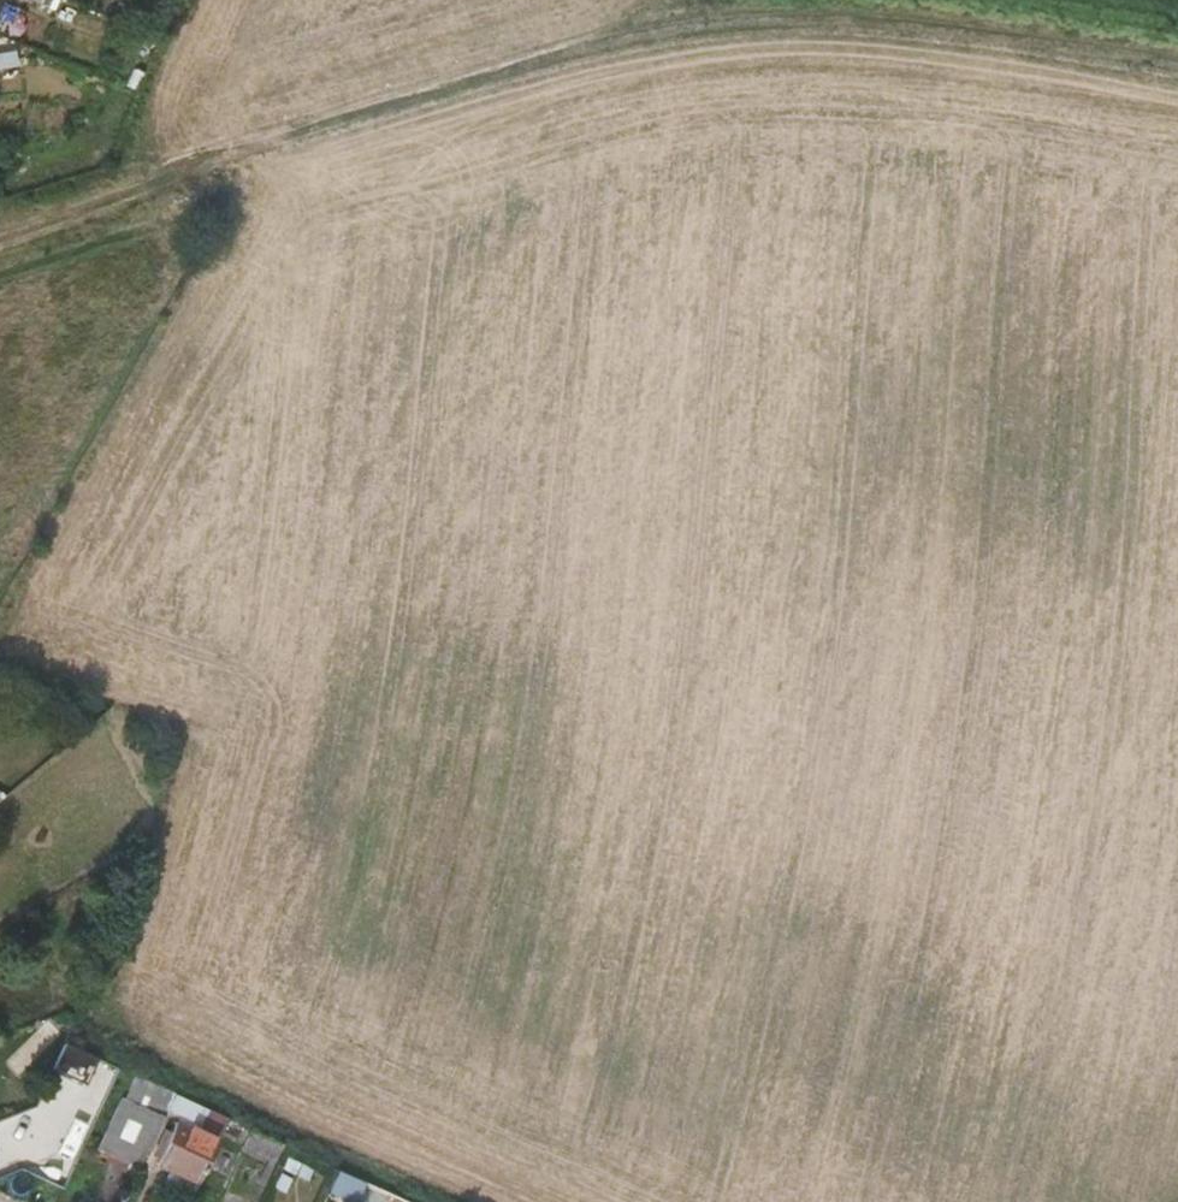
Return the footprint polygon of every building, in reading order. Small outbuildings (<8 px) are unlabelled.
[(25,6),(6,0),(5,0),(0,16),(0,29),(15,34),(25,6)] [(67,1186),(119,1064),(67,1042),(54,1073),(62,1101),(0,1119),(0,1179),(29,1170),(67,1186)] [(140,1173),(171,1109),(130,1090),(124,1103),(122,1102),(98,1154),(140,1173)] [(231,1121),(176,1097),(171,1109),(225,1135),(231,1121)] [(202,1184),(221,1144),(180,1124),(161,1164),(173,1171),(202,1184)] [(196,1197),(202,1184),(173,1171),(167,1183),(196,1197)]
